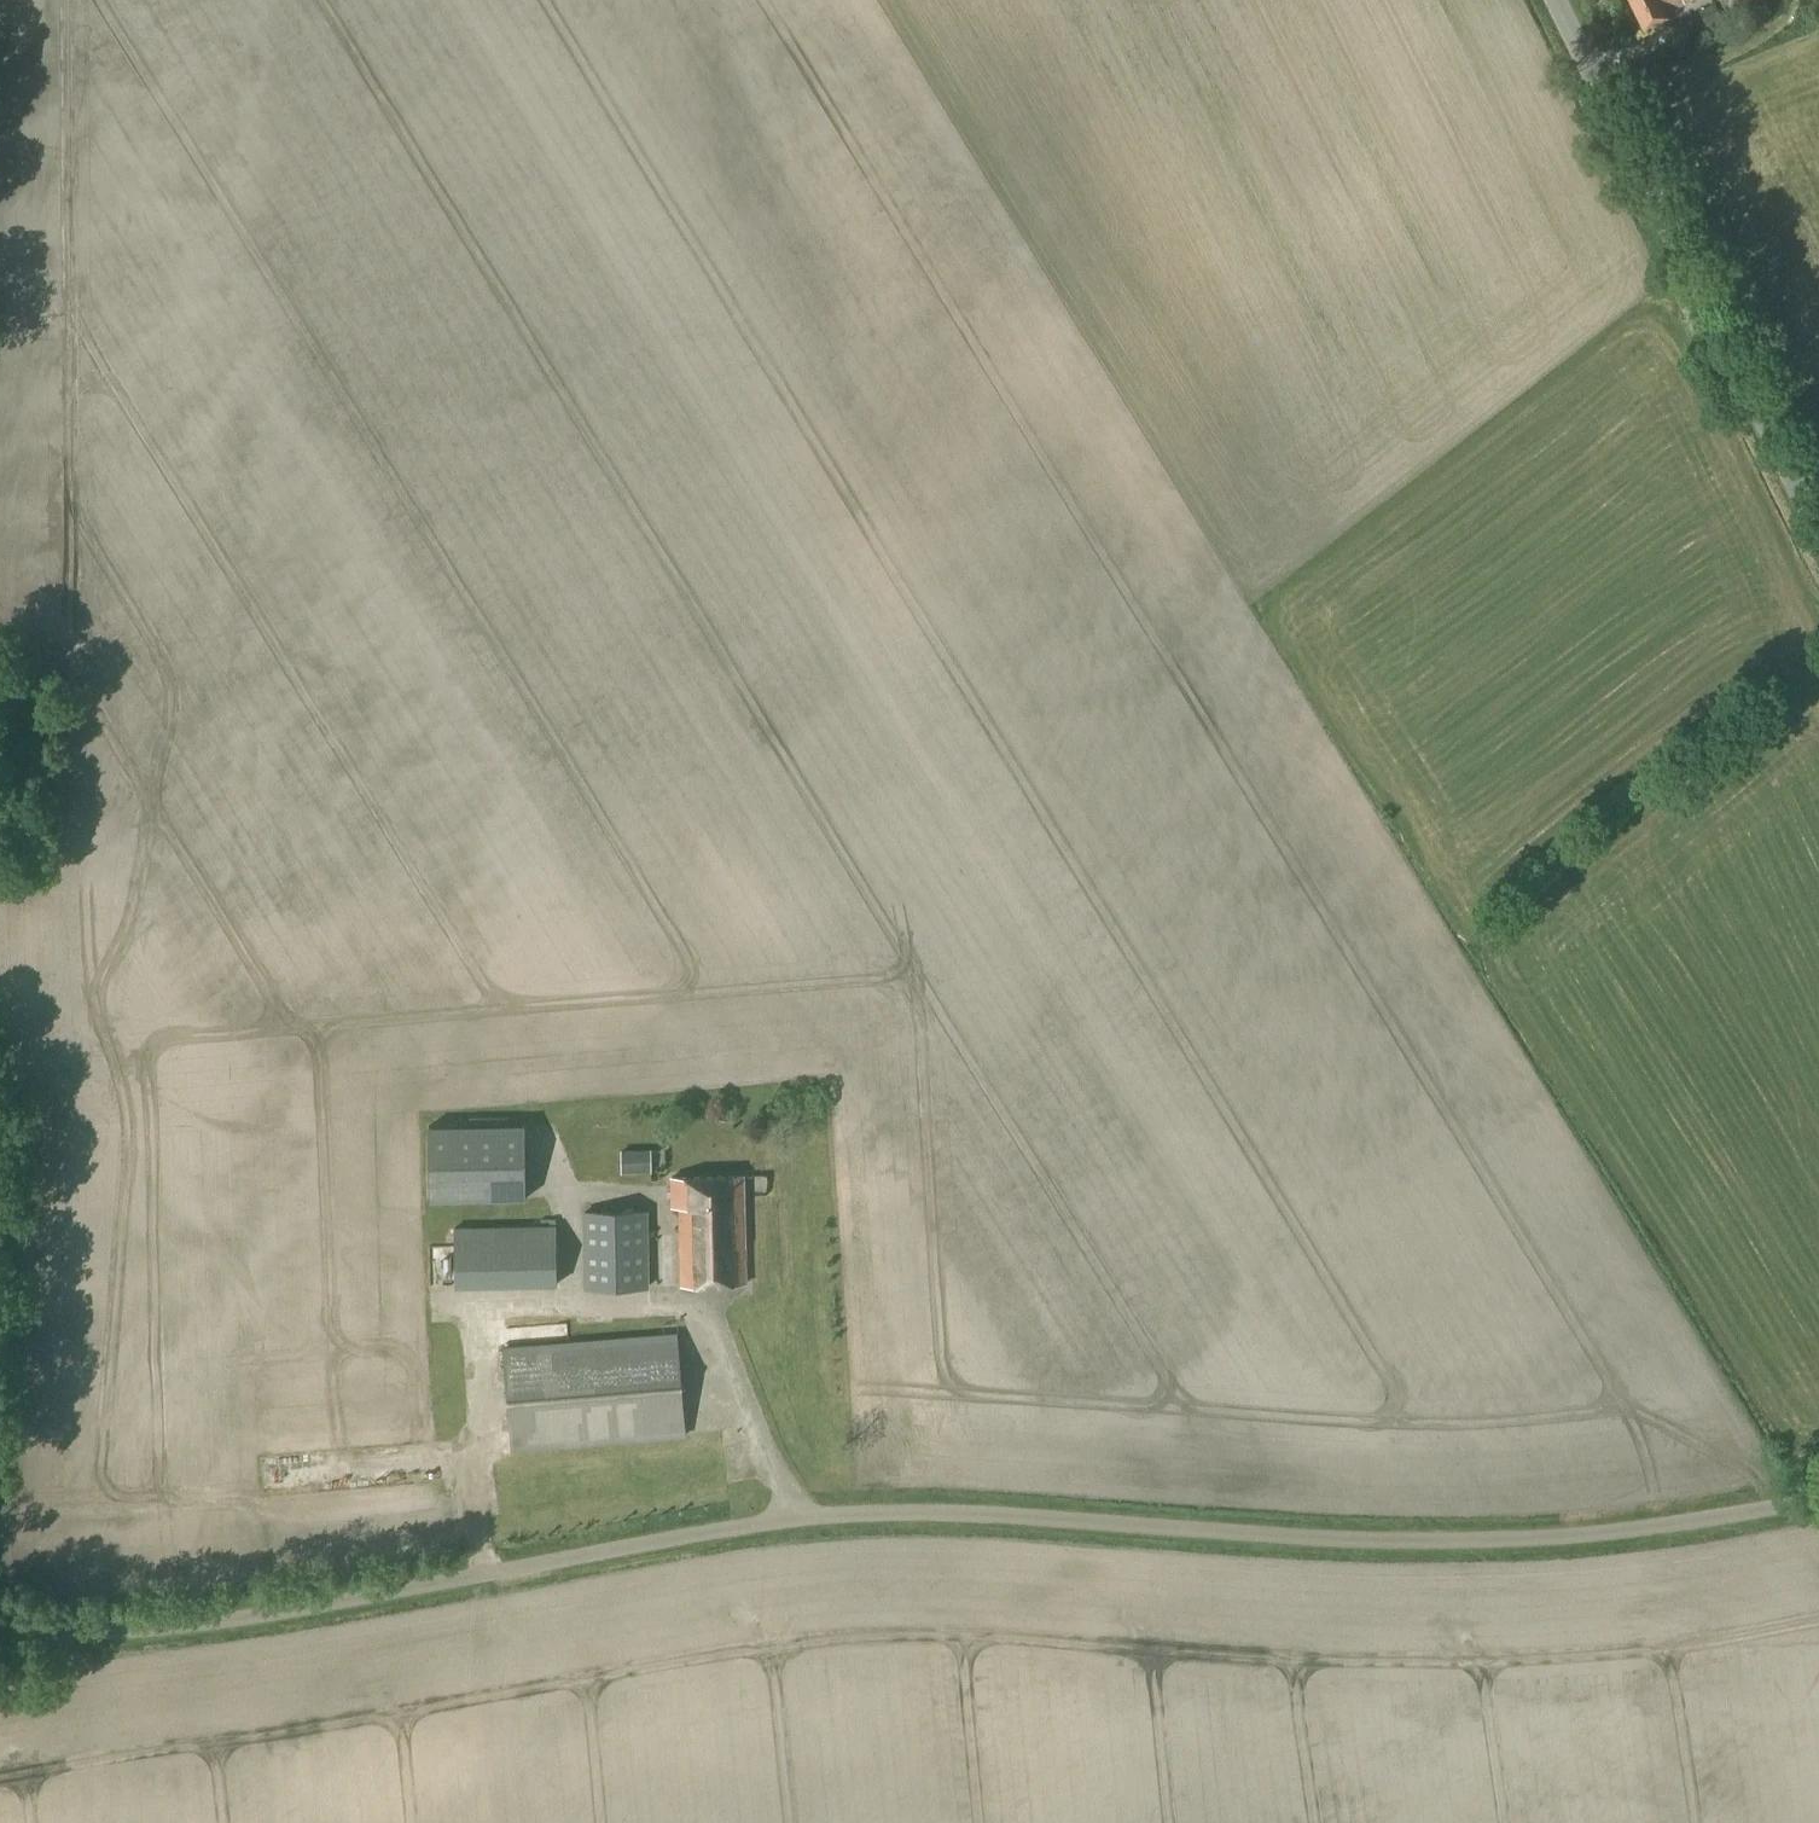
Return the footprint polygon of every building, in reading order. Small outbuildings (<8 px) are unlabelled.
[(1689,0),(1631,0),(1644,27),(1668,15),(1666,12),(1689,0)] [(1770,0),(1720,0),(1727,16),(1770,0)] [(1722,17),(1715,3),(1699,11),(1706,25),(1722,17)] [(429,1199),(454,1199),(526,1198),(525,1125),(427,1127),(429,1199)] [(628,1151),(629,1172),(655,1171),(654,1149),(628,1151)] [(680,1206),(680,1231),(681,1286),(746,1283),(744,1176),(671,1177),(672,1207),(680,1206)] [(585,1288),(648,1286),(646,1212),(584,1213),(585,1288)] [(455,1286),(557,1284),(556,1226),(454,1228),(455,1286)] [(512,1450),(684,1435),(676,1334),(504,1348),(512,1450)]
